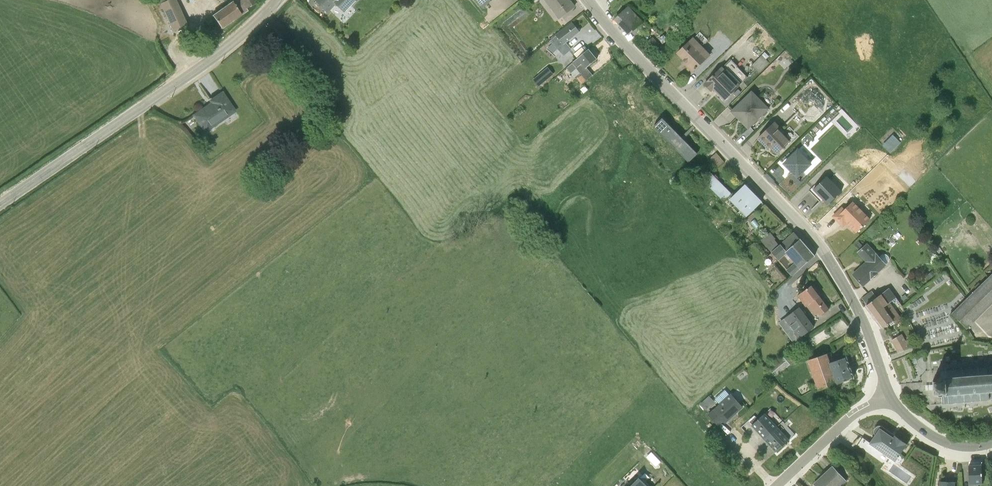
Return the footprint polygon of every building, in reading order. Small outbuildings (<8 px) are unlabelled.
[(160,4),(173,32),(187,25),(176,0),(156,0),(160,4)] [(212,15),(222,28),(241,14),(248,10),(246,8),(256,4),(254,0),(234,0),(212,15)] [(316,1),(328,13),(336,4),(345,12),(357,0),(316,0),(316,1)] [(483,8),(493,0),(476,0),(483,8)] [(555,13),(554,14),(559,19),(574,7),(569,0),(545,0),(555,13)] [(629,7),(615,19),(629,34),(632,31),(637,36),(645,29),(640,24),(643,22),(629,7)] [(572,23),(550,41),(564,56),(571,49),(566,43),(579,31),(572,23)] [(652,37),(647,42),(653,49),(659,45),(652,37)] [(694,38),(677,53),(687,63),(685,64),(692,72),(710,55),(694,38)] [(661,45),(656,50),(661,56),(666,50),(661,45)] [(588,49),(566,68),(576,79),(576,78),(581,84),(592,75),(586,68),(597,59),(588,49)] [(753,64),(760,72),(770,62),(763,55),(753,64)] [(730,60),(705,84),(711,91),(714,88),(724,99),(747,78),(730,60)] [(547,67),(532,80),(539,87),(554,74),(547,67)] [(753,91),(731,112),(738,119),(739,117),(750,127),(769,108),(753,91)] [(206,107),(194,115),(206,133),(217,125),(235,112),(222,93),(210,101),(213,104),(209,107),(208,105),(206,107)] [(663,116),(656,123),(691,160),(699,153),(663,116)] [(775,122),(757,139),(763,146),(766,143),(777,154),(791,140),(784,133),(785,131),(775,122)] [(892,135),(882,145),(891,153),(900,143),(892,135)] [(798,149),(783,163),(797,178),(812,164),(798,149)] [(716,153),(708,160),(711,166),(715,170),(724,162),(716,153)] [(709,172),(702,179),(723,201),(731,194),(709,172)] [(827,176),(813,189),(828,204),(842,191),(827,176)] [(745,185),(730,200),(746,217),(756,207),(759,210),(764,205),(745,185)] [(843,207),(833,216),(843,226),(847,222),(857,232),(870,220),(852,202),(845,209),(843,207)] [(770,232),(762,240),(792,276),(815,256),(794,233),(779,246),(775,240),(776,239),(770,232)] [(866,262),(853,275),(863,286),(886,264),(888,262),(889,259),(888,256),(887,254),(884,254),(881,254),(879,257),(867,243),(857,252),(866,262)] [(951,313),(967,329),(991,304),(991,275),(981,285),(978,282),(973,288),(975,291),(951,313)] [(811,303),(818,313),(820,316),(829,309),(811,286),(797,296),(805,307),(807,306),(811,303)] [(888,304),(890,302),(896,297),(889,288),(881,294),(888,304)] [(867,305),(876,297),(872,292),(862,299),(867,305)] [(876,297),(867,305),(866,305),(882,328),(889,323),(891,326),(894,323),(895,324),(902,319),(890,302),(888,304),(881,294),(876,297)] [(799,307),(783,319),(794,333),(792,334),(797,340),(814,327),(799,307)] [(902,333),(891,340),(898,351),(898,353),(910,348),(909,346),(914,344),(911,338),(905,341),(902,333)] [(787,353),(769,368),(776,377),(794,361),(787,353)] [(828,353),(808,360),(819,390),(836,383),(854,378),(846,357),(832,362),(828,353)] [(932,381),(934,382),(934,392),(933,393),(934,394),(936,392),(938,392),(938,394),(939,396),(941,395),(942,402),(941,403),(942,404),(943,402),(947,402),(947,403),(948,403),(948,402),(955,401),(955,403),(956,403),(956,401),(963,401),(963,402),(964,402),(964,400),(971,400),(971,401),(972,401),(972,400),(979,399),(979,401),(980,401),(980,399),(987,399),(987,400),(988,400),(988,399),(989,399),(989,398),(991,398),(991,365),(984,366),(984,364),(983,364),(983,366),(976,366),(976,365),(975,365),(975,367),(968,367),(968,366),(967,366),(967,367),(960,368),(960,366),(959,366),(959,368),(952,368),(952,367),(951,367),(951,369),(944,369),(944,368),(943,368),(943,369),(940,370),(939,369),(938,370),(940,371),(940,377),(938,377),(937,379),(937,381),(935,381),(933,379),(932,381)] [(807,382),(796,388),(801,396),(812,390),(807,382)] [(732,394),(708,415),(717,425),(723,420),(725,422),(743,406),(732,394)] [(709,396),(700,404),(705,410),(715,402),(709,396)] [(770,407),(751,425),(764,438),(783,421),(770,407)] [(795,434),(783,421),(764,438),(776,452),(795,434)] [(875,436),(869,443),(895,462),(907,444),(895,436),(893,437),(885,432),(885,430),(884,427),(882,426),(879,425),(877,426),(875,427),(873,430),(873,432),(874,434),(875,436)] [(969,466),(969,485),(978,485),(978,484),(982,484),(981,465),(969,466)] [(814,484),(816,485),(838,485),(839,485),(842,485),(847,481),(833,466),(814,484)] [(630,485),(648,485),(639,477),(630,485)]
